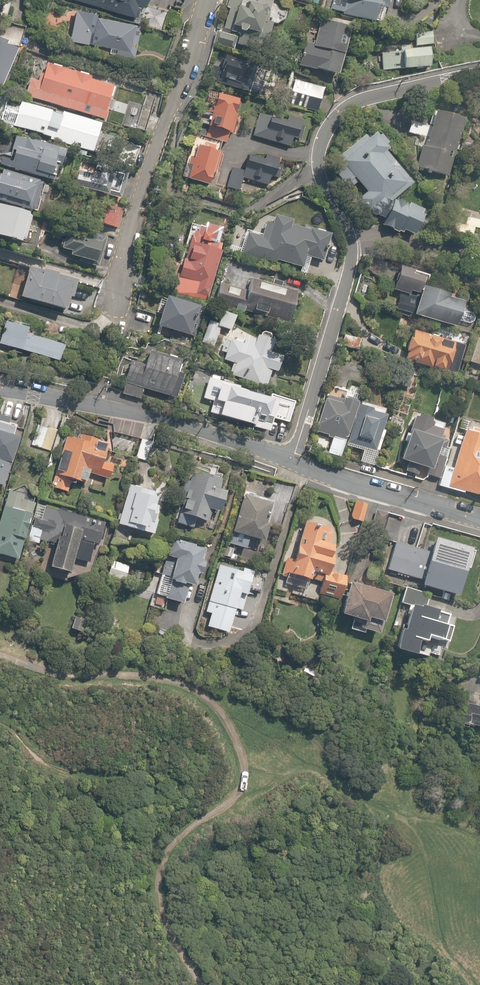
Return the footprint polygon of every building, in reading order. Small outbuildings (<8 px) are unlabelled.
[(135,20),(135,10),(143,12),(146,0),(76,0),(135,20)] [(290,4),(278,0),(227,0),(224,10),(228,11),(221,32),(265,47),(272,27),(285,20),(290,4)] [(329,14),(380,27),(386,0),(332,0),(329,14)] [(91,14),(72,12),(69,42),(88,44),(91,14)] [(94,18),(90,45),(115,49),(114,52),(133,56),(138,25),(94,18)] [(304,43),(297,67),(337,79),(351,28),(320,19),(312,46),(304,43)] [(0,30),(0,43),(17,50),(25,29),(4,20),(0,30)] [(211,50),(233,54),(236,39),(215,34),(211,50)] [(0,45),(0,87),(2,87),(14,52),(0,45)] [(430,48),(381,50),(382,70),(431,68),(430,48)] [(217,56),(208,83),(248,96),(257,69),(217,56)] [(117,86),(43,63),(38,79),(28,76),(22,96),(106,122),(117,86)] [(323,88),(289,79),(281,107),(315,116),(323,88)] [(233,115),(237,104),(210,94),(198,126),(232,138),(240,118),(233,115)] [(144,132),(154,98),(146,96),(143,106),(135,130),(144,132)] [(20,100),(11,127),(90,154),(100,127),(20,100)] [(135,130),(143,106),(129,102),(125,116),(122,125),(135,130)] [(300,141),(306,122),(259,110),(252,137),(291,147),(293,139),(300,141)] [(463,120),(433,112),(418,170),(447,178),(463,120)] [(403,232),(415,237),(422,211),(392,201),(413,183),(370,132),(337,159),(344,167),(334,176),(346,191),(357,182),(365,192),(353,202),(369,220),(372,217),(383,222),(380,228),(400,238),(403,232)] [(142,144),(124,137),(113,164),(132,171),(142,144)] [(184,183),(209,190),(219,155),(219,142),(198,139),(195,149),(189,147),(184,164),(189,166),(184,183)] [(11,140),(8,152),(0,150),(0,169),(48,182),(53,166),(59,168),(64,151),(28,141),(27,145),(11,140)] [(276,180),(282,163),(248,152),(239,179),(267,188),(270,178),(276,180)] [(82,164),(75,181),(116,197),(123,180),(82,164)] [(1,171),(0,174),(0,200),(35,209),(42,183),(1,171)] [(23,246),(32,213),(0,205),(0,240),(23,246)] [(99,206),(95,223),(119,228),(123,211),(99,206)] [(315,221),(303,218),(300,229),(290,226),(290,224),(265,218),(261,235),(247,232),(241,256),(302,271),(305,261),(321,265),(329,234),(312,230),(315,221)] [(221,230),(189,225),(184,258),(177,257),(172,293),(210,299),(221,230)] [(65,230),(59,251),(73,255),(71,262),(96,270),(104,242),(65,230)] [(70,298),(74,284),(62,281),(63,277),(45,271),(46,266),(30,261),(19,299),(91,321),(96,305),(70,298)] [(391,293),(399,296),(394,312),(455,330),(457,321),(472,325),(476,312),(461,308),(462,305),(423,293),(428,276),(399,267),(391,293)] [(245,292),(220,284),(215,299),(288,322),(297,293),(247,278),(245,292)] [(196,307),(161,298),(154,327),(189,336),(196,307)] [(234,318),(221,311),(214,326),(227,332),(234,318)] [(3,324),(0,334),(0,346),(59,363),(64,348),(24,336),(26,331),(3,324)] [(219,330),(207,326),(202,345),(214,348),(219,330)] [(453,342),(408,330),(400,361),(445,373),(453,342)] [(232,363),(228,375),(264,387),(280,338),(260,331),(256,343),(233,335),(225,361),(232,363)] [(470,336),(455,332),(453,340),(467,344),(470,336)] [(475,340),(469,365),(479,368),(479,341),(475,340)] [(141,367),(127,364),(120,394),(144,400),(145,394),(172,400),(180,363),(144,355),(141,367)] [(270,439),(276,420),(287,423),(293,400),(268,393),(266,397),(219,384),(208,422),(270,439)] [(340,404),(324,399),(313,432),(330,437),(325,453),(338,457),(355,402),(342,398),(340,404)] [(386,410),(357,403),(349,435),(346,446),(376,453),(386,410)] [(443,422),(412,414),(399,463),(430,471),(428,478),(438,480),(443,459),(434,457),(443,422)] [(479,496),(479,437),(463,432),(453,466),(445,464),(438,488),(462,495),(463,491),(479,496)] [(71,480),(85,485),(89,473),(106,479),(116,450),(67,433),(60,454),(63,455),(52,488),(67,493),(71,480)] [(3,489),(20,443),(0,435),(0,488),(3,489)] [(217,493),(219,483),(185,475),(175,518),(208,526),(210,515),(217,516),(222,495),(217,493)] [(167,497),(130,484),(116,525),(153,538),(167,497)] [(278,534),(293,491),(273,484),(266,503),(242,495),(225,544),(244,550),(247,540),(262,545),(267,530),(278,534)] [(4,491),(0,507),(0,555),(20,561),(36,500),(4,491)] [(366,505),(349,499),(343,519),(359,525),(366,505)] [(37,505),(35,515),(32,529),(29,541),(53,547),(47,573),(69,578),(72,562),(87,565),(91,549),(99,551),(106,521),(37,505)] [(404,517),(387,511),(378,538),(390,542),(381,568),(419,581),(417,586),(457,599),(472,554),(432,541),(429,552),(396,541),(404,517)] [(283,554),(277,574),(339,595),(346,577),(331,571),(343,537),(301,523),(289,556),(283,554)] [(186,594),(190,595),(194,578),(198,579),(205,549),(169,540),(164,559),(171,561),(160,605),(182,610),(186,594)] [(126,565),(112,561),(107,577),(122,581),(126,565)] [(234,569),(218,564),(198,625),(227,635),(235,609),(240,611),(254,571),(236,565),(234,569)] [(357,633),(378,639),(391,600),(346,586),(336,618),(359,626),(357,633)] [(446,646),(454,619),(406,604),(393,651),(417,658),(422,639),(446,646)] [(461,701),(453,729),(477,735),(479,725),(479,706),(461,701)]
